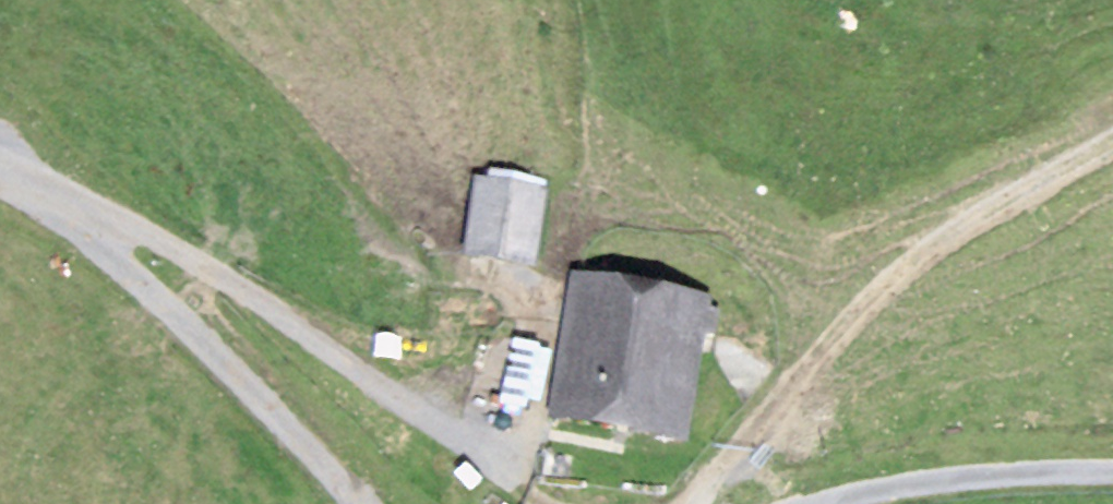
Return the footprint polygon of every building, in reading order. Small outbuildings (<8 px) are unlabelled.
[(490,174),(481,260),(542,267),(552,181),(490,174)] [(583,291),(559,417),(677,439),(701,313),(583,291)]
